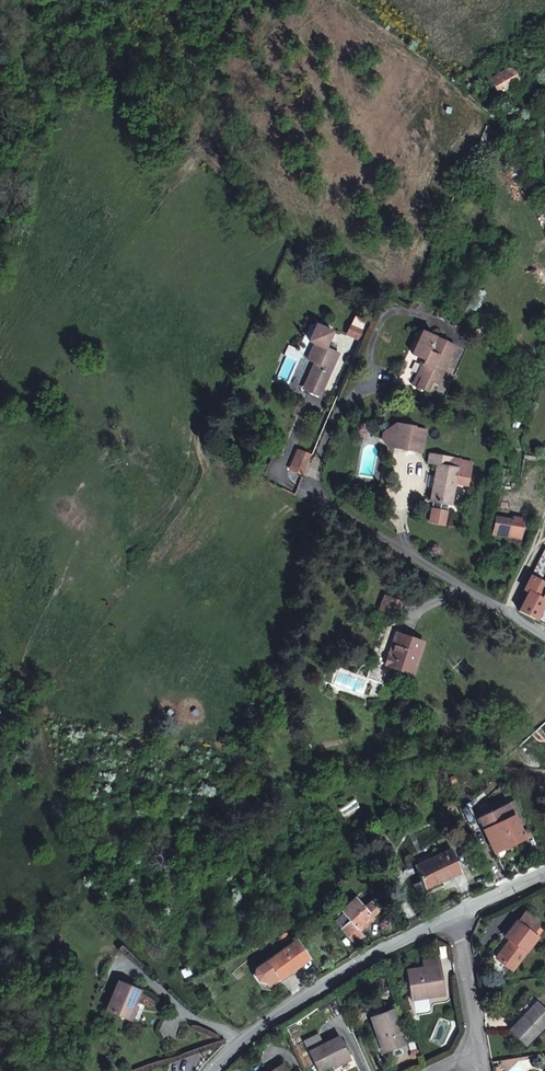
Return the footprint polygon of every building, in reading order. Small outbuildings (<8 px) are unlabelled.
[(513,78),(507,65),(488,79),(494,91),(513,78)] [(338,334),(322,327),(315,342),(320,344),(312,363),(320,367),(311,390),(324,397),(342,355),(332,349),(338,334)] [(426,357),(420,372),(425,375),(421,385),(432,389),(436,379),(441,381),(457,344),(446,339),(444,343),(436,340),(438,335),(426,329),(417,331),(415,334),(421,342),(417,352),(426,357)] [(436,340),(444,343),(446,339),(438,335),(436,340)] [(425,375),(420,372),(415,382),(421,385),(425,375)] [(417,430),(418,423),(401,420),(395,450),(413,453),(417,430)] [(413,453),(425,455),(429,432),(417,430),(413,453)] [(304,479),(305,476),(294,472),(302,455),(299,453),(290,474),(304,479)] [(454,458),(433,454),(430,453),(429,462),(438,464),(436,473),(434,486),(432,498),(454,501),(457,484),(459,468),(453,467),(454,458)] [(294,472),(305,476),(312,459),(302,455),(294,472)] [(453,467),(459,468),(457,484),(465,485),(469,460),(454,458),(453,467)] [(450,509),(453,510),(454,501),(432,498),(431,506),(435,507),(450,509)] [(448,523),(450,509),(435,507),(433,521),(448,523)] [(505,517),(489,513),(486,530),(502,533),(505,517)] [(544,572),(544,547),(542,545),(538,553),(541,555),(524,590),(529,593),(519,611),(536,621),(544,604),(544,583),(540,581),(544,572)] [(504,603),(510,590),(501,585),(495,597),(504,603)] [(404,601),(392,597),(386,613),(398,618),(404,601)] [(382,665),(411,675),(422,643),(396,634),(389,655),(386,654),(382,665)] [(369,665),(363,680),(381,685),(385,670),(369,665)] [(476,818),(491,852),(515,841),(521,838),(522,840),(533,834),(517,801),(476,818)] [(524,842),(531,839),(535,837),(533,834),(522,840),(524,842)] [(413,895),(457,873),(446,851),(410,869),(417,883),(409,887),(413,895)] [(329,884),(334,890),(340,884),(335,879),(329,884)] [(341,911),(344,913),(351,921),(341,930),(355,945),(365,938),(360,931),(372,920),(371,918),(379,911),(372,902),(364,909),(355,899),(341,911)] [(520,911),(511,922),(529,935),(533,928),(532,920),(520,911)] [(351,921),(344,913),(334,923),(341,930),(351,921)] [(532,937),(529,935),(511,922),(502,935),(506,938),(491,958),(507,970),(532,937)] [(311,960),(298,942),(268,964),(281,980),(311,960)] [(421,961),(423,969),(436,967),(434,959),(421,961)] [(403,972),(407,995),(421,993),(422,998),(441,994),(436,967),(423,969),(403,972)] [(115,1013),(137,1020),(141,1007),(146,989),(123,982),(115,1013)] [(536,1002),(521,1019),(518,1016),(507,1029),(526,1045),(544,1022),(544,1010),(536,1002)] [(148,1009),(141,1007),(137,1020),(144,1022),(148,1009)] [(383,1053),(403,1043),(390,1010),(373,1018),(381,1038),(378,1040),(383,1053)] [(335,1063),(349,1056),(340,1038),(323,1047),(317,1037),(304,1044),(319,1070),(322,1070),(335,1063)] [(352,1061),(349,1056),(335,1063),(337,1069),(352,1061)]
